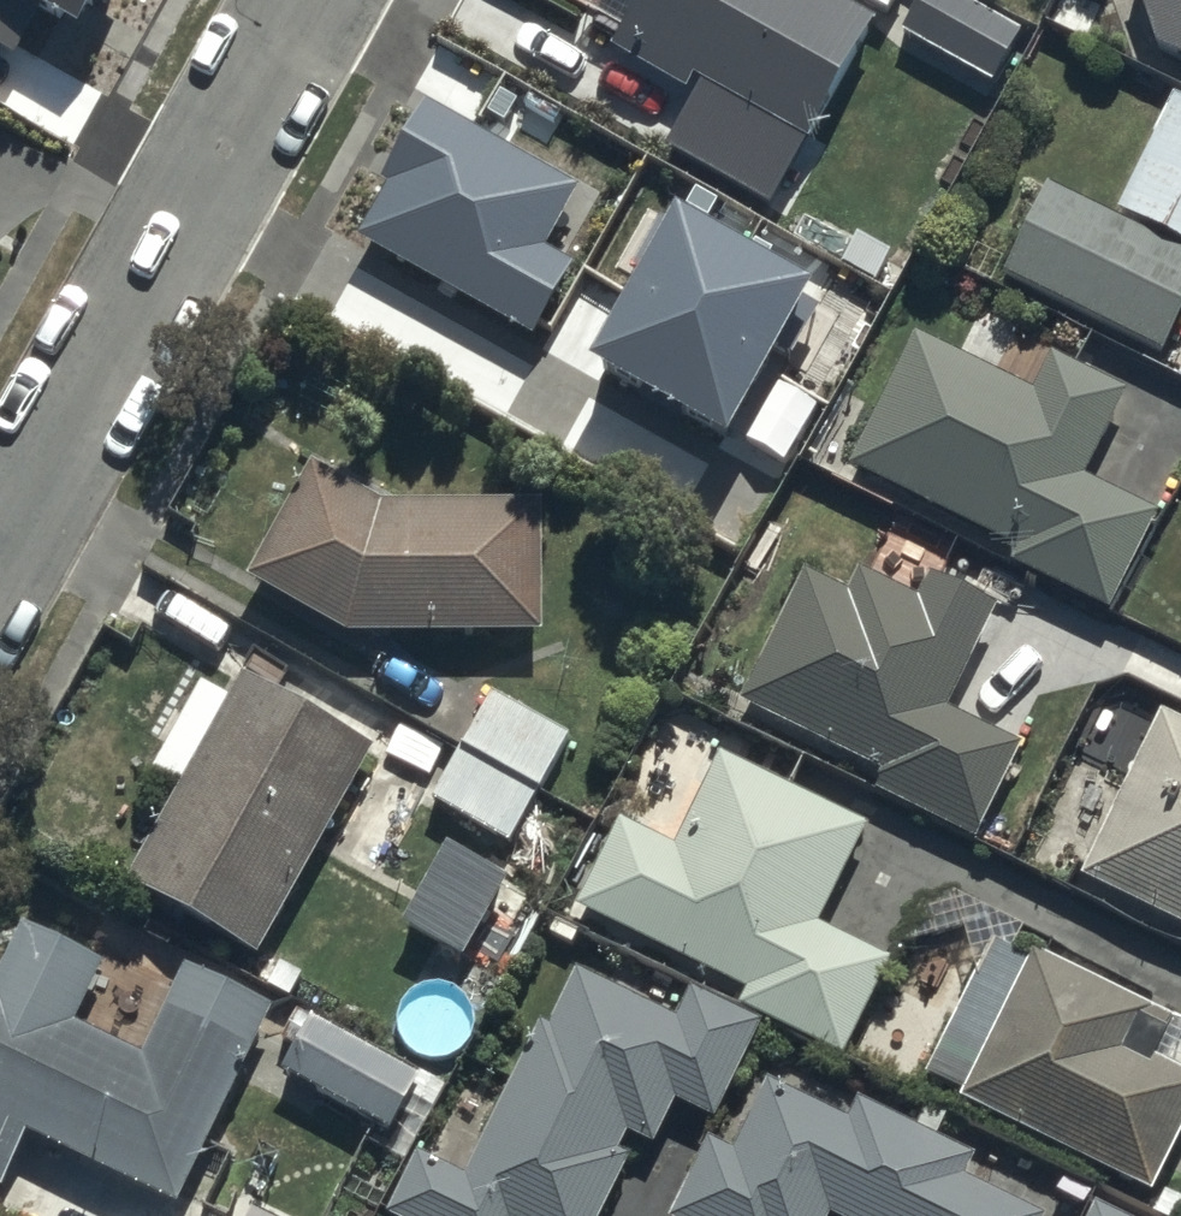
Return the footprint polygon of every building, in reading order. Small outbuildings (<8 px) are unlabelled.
[(16,49),(41,4),(73,22),(85,0),(0,0),(0,40),(16,49)] [(816,134),(882,18),(851,0),(581,0),(816,134)] [(897,27),(990,81),(1018,31),(965,0),(912,0),(897,27)] [(1151,17),(1180,32),(1180,0),(1146,0),(1151,17)] [(1002,271),(1164,350),(1180,315),(1180,94),(1171,89),(1112,210),(1047,178),(1002,271)] [(570,180),(422,96),(378,174),(386,179),(356,232),(532,331),(571,263),(535,243),(570,180)] [(811,273),(675,197),(589,352),(725,427),(811,273)] [(842,463),(1109,598),(1154,509),(1079,471),(1123,384),(1050,347),(1027,392),(908,332),(842,463)] [(341,627),(538,624),(536,490),(378,492),(305,452),(239,571),(341,627)] [(731,699),(976,822),(1019,737),(946,700),(995,603),(925,568),(914,589),(852,558),(840,582),(800,562),(731,699)] [(236,669),(119,878),(252,952),(369,743),(236,669)] [(487,687),(427,792),(511,839),(571,735),(487,687)] [(1180,926),(1180,719),(1154,706),(1072,873),(1180,926)] [(569,899),(842,1044),(891,952),(815,912),(861,826),(719,752),(671,841),(616,812),(569,899)] [(0,958),(0,1182),(22,1134),(177,1204),(268,1002),(176,960),(136,1048),(73,1020),(102,956),(18,918),(0,958)] [(1148,1187),(1180,1122),(1180,1078),(1115,1045),(1137,1002),(1026,946),(954,1089),(1148,1187)] [(460,1163),(416,1148),(387,1200),(417,1215),(600,1215),(668,1091),(702,1109),(752,1017),(689,983),(670,1016),(570,962),(460,1163)] [(276,1066),(387,1129),(417,1077),(306,1014),(276,1066)] [(1052,1214),(757,1069),(723,1139),(704,1130),(663,1213),(669,1215),(828,1215),(829,1215),(831,1215),(1051,1215),(1052,1214)] [(1087,1215),(1125,1215),(1094,1201),(1087,1215)]
